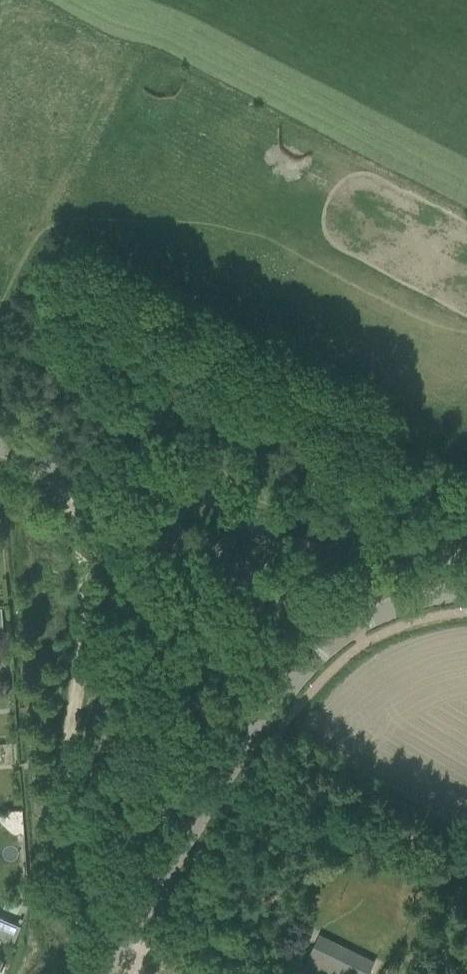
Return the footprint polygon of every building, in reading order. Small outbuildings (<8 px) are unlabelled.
[(304,967),(318,973),(368,973),(369,973),(331,954),(334,947),(317,939),(304,967)]
